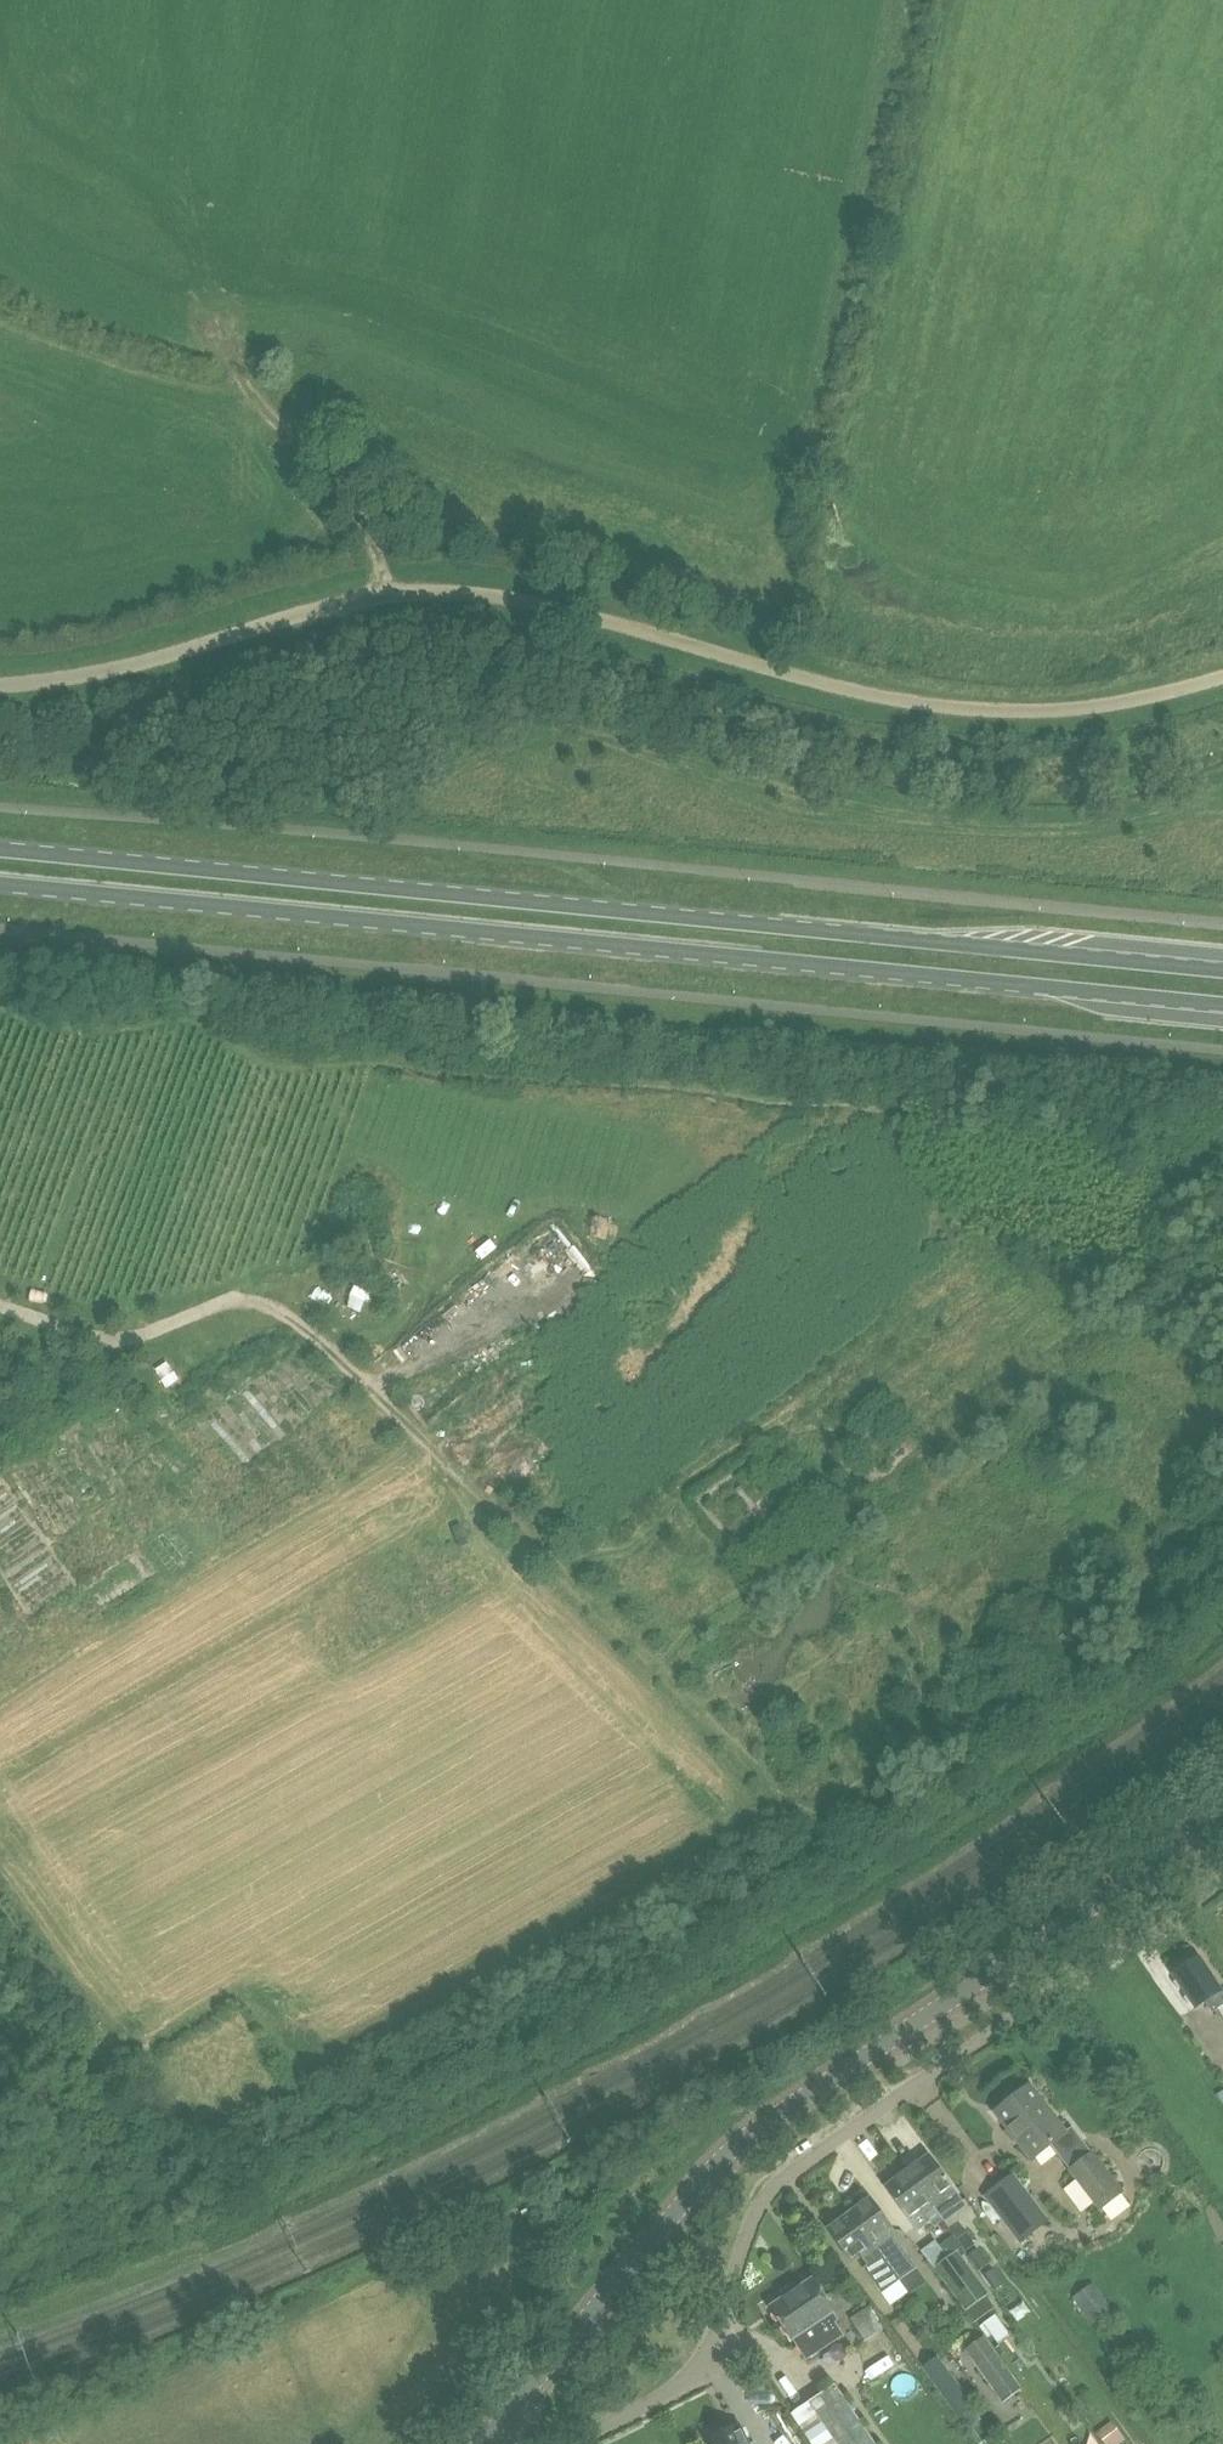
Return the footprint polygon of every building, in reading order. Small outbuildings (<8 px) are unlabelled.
[(1195,2007),(1204,2001),(1211,2011),(1222,2003),(1222,1996),(1219,1990),(1198,1958),(1174,1975),(1195,2007)] [(1030,2160),(1050,2144),(1068,2168),(1089,2151),(1071,2127),(1066,2132),(1029,2084),(993,2112),(1030,2160)] [(1091,2150),(1089,2151),(1068,2168),(1065,2170),(1097,2212),(1124,2192),(1091,2150)] [(926,2155),(905,2171),(937,2217),(959,2201),(950,2189),(926,2155)] [(905,2171),(884,2186),(917,2231),(937,2217),(905,2171)] [(1043,2224),(1007,2178),(984,2196),(1019,2242),(1043,2224)] [(868,2199),(848,2213),(883,2258),(881,2259),(898,2281),(910,2272),(900,2258),(901,2247),(889,2231),(890,2230),(868,2199)] [(848,2213),(826,2229),(849,2260),(858,2253),(867,2265),(863,2268),(882,2293),(898,2281),(881,2259),(883,2258),(848,2213)] [(947,2228),(964,2251),(974,2244),(957,2221),(947,2228)] [(935,2239),(920,2250),(964,2311),(966,2310),(975,2323),(995,2308),(986,2296),(988,2294),(957,2251),(948,2257),(935,2239)] [(987,2265),(976,2249),(966,2256),(978,2272),(987,2265)] [(994,2291),(1003,2284),(992,2268),(982,2276),(994,2291)] [(769,2307),(791,2340),(792,2339),(805,2359),(842,2335),(833,2322),(836,2320),(832,2313),(810,2280),(769,2307)] [(981,2336),(963,2350),(1002,2403),(1020,2390),(981,2336)] [(925,2365),(960,2414),(973,2405),(937,2356),(925,2365)] [(810,2443),(874,2443),(834,2385),(790,2414),(810,2443)] [(1122,2439),(1109,2422),(1095,2432),(1104,2443),(1116,2443),(1122,2439)] [(735,2424),(707,2438),(710,2443),(745,2443),(735,2424)]
